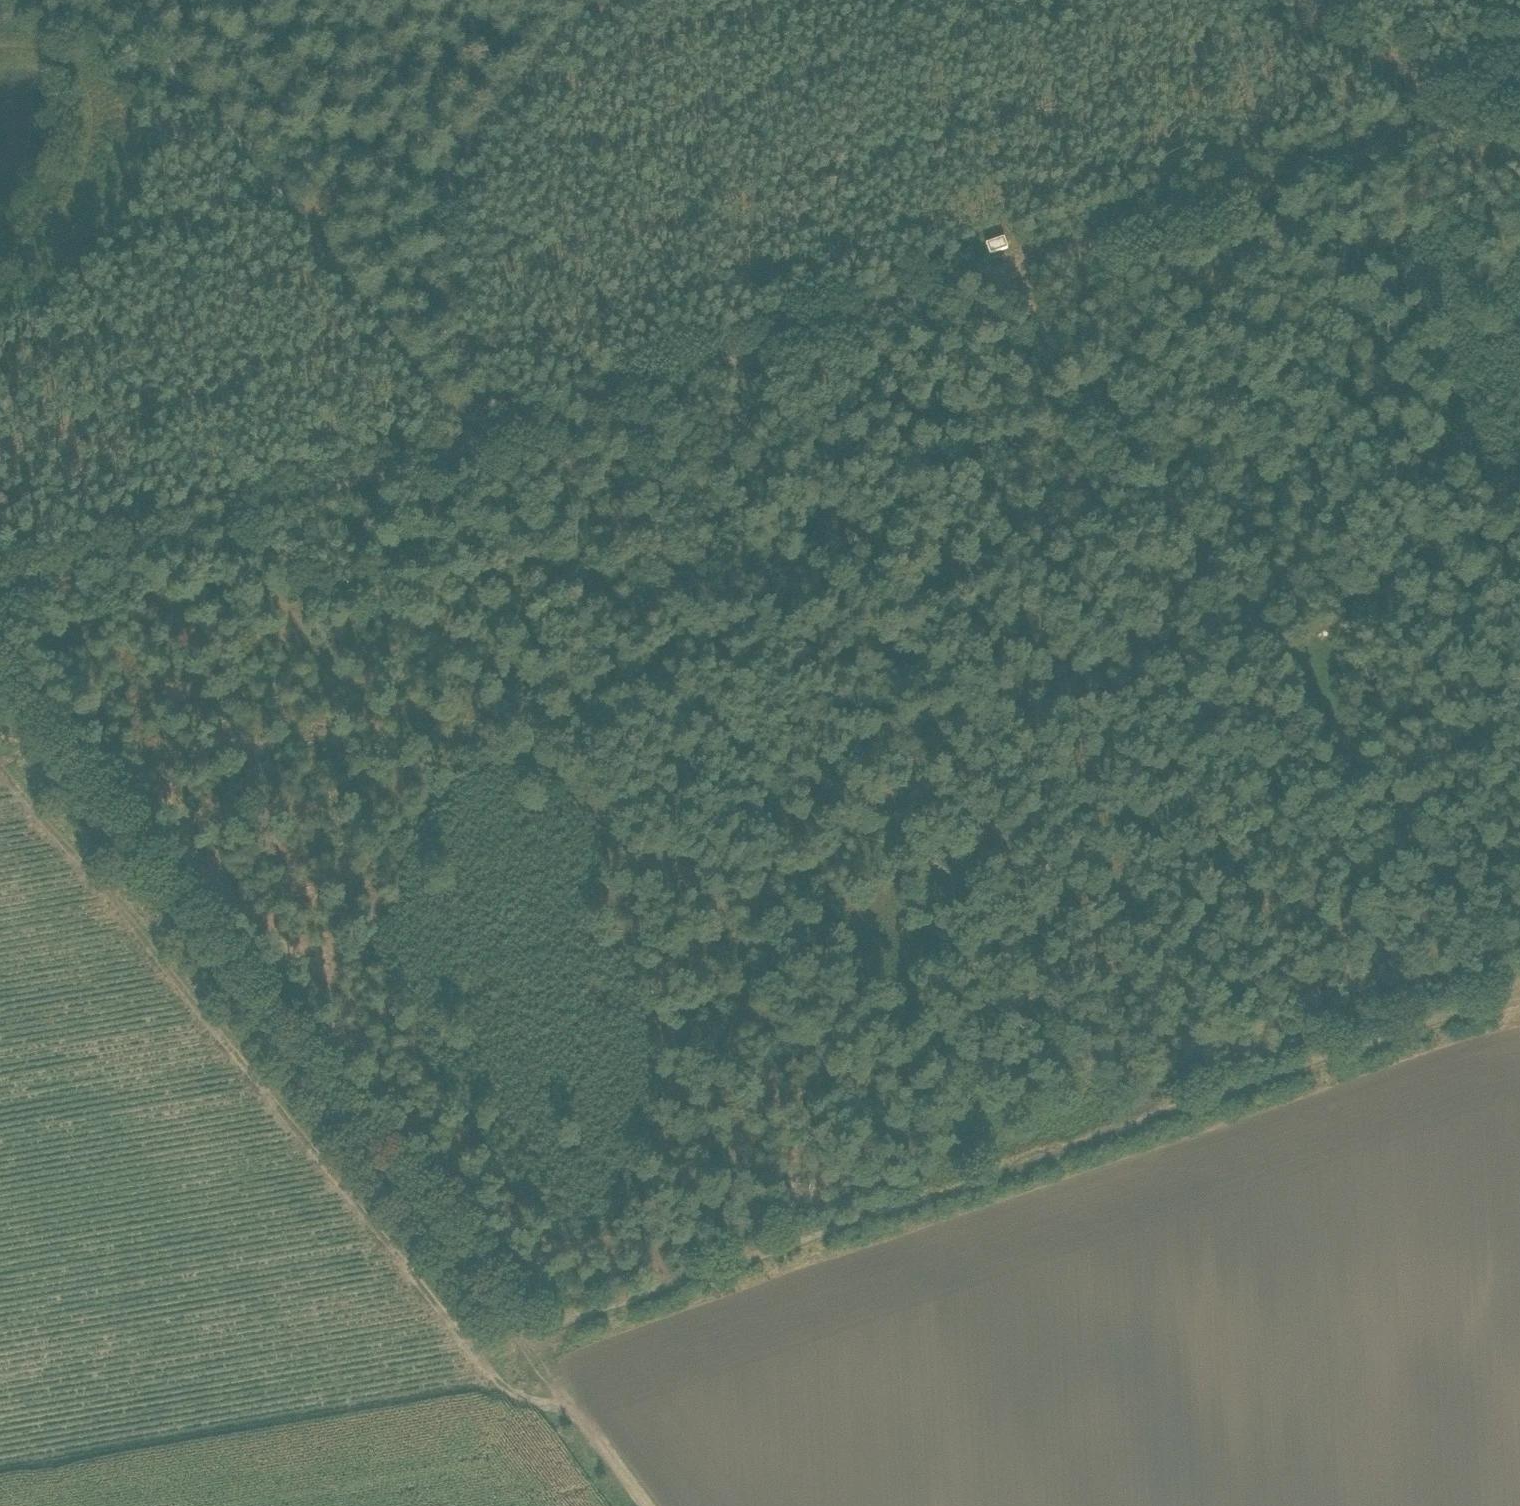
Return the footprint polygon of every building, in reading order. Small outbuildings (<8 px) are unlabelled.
[(1003,234),(985,242),(991,255),(1009,247),(1003,234)]
